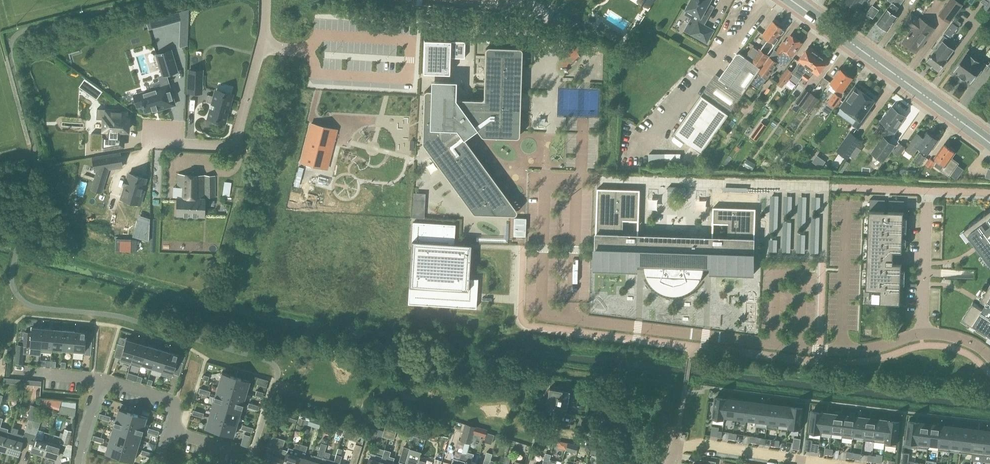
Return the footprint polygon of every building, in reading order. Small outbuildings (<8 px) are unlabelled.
[(687,11),(693,15),(700,19),(700,20),(705,22),(708,17),(714,7),(712,6),(710,5),(709,3),(710,2),(711,2),(711,0),(691,0),(688,6),(689,7),(687,11)] [(846,0),(852,5),(851,6),(855,9),(856,8),(858,9),(864,0),(846,0)] [(899,6),(890,0),(887,0),(878,13),(883,16),(877,23),(888,30),(898,16),(895,14),(900,7),(899,6)] [(964,5),(957,0),(949,0),(938,15),(950,23),(964,5)] [(981,2),(985,5),(983,7),(989,12),(989,0),(982,0),(981,2)] [(566,16),(557,10),(550,21),(559,27),(560,25),(566,16)] [(913,29),(904,42),(917,52),(934,28),(921,19),(920,19),(911,13),(904,23),(913,29)] [(566,16),(560,25),(568,31),(574,21),(566,16)] [(165,25),(163,17),(162,17),(146,21),(146,22),(149,30),(165,25)] [(715,28),(700,19),(693,31),(707,40),(715,28)] [(945,33),(952,38),(960,26),(953,21),(945,33)] [(785,29),(774,22),(765,35),(769,38),(761,49),(759,48),(752,59),(761,66),(776,44),(776,43),(781,36),(780,36),(785,29)] [(614,32),(610,38),(619,43),(624,35),(616,30),(614,32)] [(777,61),(779,59),(786,65),(793,56),(803,42),(792,34),(786,42),(785,41),(778,51),(775,49),(770,56),(771,57),(777,61)] [(424,40),(423,73),(450,74),(450,58),(465,58),(465,41),(424,40)] [(934,51),(928,60),(934,64),(933,66),(938,69),(939,68),(940,69),(947,59),(946,59),(954,49),(943,41),(941,44),(939,42),(933,50),(934,51)] [(422,143),(422,144),(423,144),(423,145),(473,213),(473,214),(474,214),(475,214),(513,216),(513,215),(514,215),(515,215),(516,215),(516,214),(517,214),(517,213),(517,212),(517,211),(517,210),(516,210),(464,139),(477,130),(481,135),(481,136),(482,136),(482,137),(483,137),(484,137),(516,138),(517,138),(518,138),(518,137),(519,137),(519,136),(520,136),(520,135),(522,52),(522,51),(522,50),(522,49),(521,49),(520,48),(519,48),(489,47),(488,47),(487,47),(487,48),(486,48),(486,49),(486,50),(485,50),(485,51),(484,96),(484,97),(484,98),(483,99),(482,99),(482,100),(481,100),(459,99),(458,99),(457,99),(457,98),(456,98),(456,97),(456,96),(457,81),(431,81),(431,91),(427,91),(426,91),(425,91),(425,92),(424,92),(424,93),(424,94),(422,143)] [(801,62),(794,71),(802,78),(803,77),(809,68),(819,54),(809,47),(807,49),(800,58),(801,58),(799,61),(801,62)] [(171,50),(156,54),(162,75),(163,76),(167,75),(178,72),(171,50)] [(703,152),(759,71),(762,67),(740,52),(737,52),(720,76),(717,75),(676,133),(703,152)] [(954,71),(954,72),(955,71),(960,75),(959,75),(966,80),(966,79),(971,83),(974,79),(976,80),(983,70),(982,69),(986,63),(982,60),(981,62),(971,55),(970,55),(968,53),(967,52),(954,71)] [(803,77),(807,81),(808,80),(810,77),(811,77),(814,72),(819,75),(821,72),(821,73),(823,70),(828,64),(827,64),(829,61),(819,54),(809,68),(803,77)] [(760,72),(768,78),(773,70),(771,69),(777,61),(771,57),(760,72)] [(783,87),(794,73),(788,69),(778,83),(783,87)] [(190,70),(189,81),(202,82),(202,71),(190,70)] [(832,84),(841,90),(839,91),(837,90),(828,101),(836,107),(846,93),(843,90),(852,78),(842,70),(832,84)] [(760,88),(768,78),(760,72),(752,82),(760,88)] [(152,92),(134,97),(137,107),(142,106),(142,107),(144,106),(145,112),(152,110),(153,111),(153,110),(153,109),(157,108),(157,109),(158,109),(158,110),(169,107),(166,98),(173,96),(168,79),(160,81),(162,86),(154,89),(155,91),(152,92)] [(811,95),(804,89),(795,102),(802,106),(811,95)] [(875,100),(874,99),(875,96),(868,91),(866,94),(860,89),(856,95),(852,92),(841,107),(859,119),(854,125),(859,128),(870,113),(867,111),(875,100)] [(208,95),(206,102),(213,104),(209,118),(225,122),(231,98),(224,96),(225,96),(222,95),(222,96),(216,94),(215,96),(208,95)] [(802,106),(810,112),(819,100),(811,95),(802,106)] [(785,122),(791,115),(779,107),(774,114),(785,122)] [(887,114),(882,121),(888,126),(886,130),(887,131),(883,137),(889,142),(897,132),(896,131),(900,126),(899,125),(905,116),(893,107),(888,115),(887,114)] [(92,133),(91,148),(102,149),(102,151),(125,147),(125,133),(130,133),(131,117),(128,116),(128,110),(97,109),(97,118),(102,119),(101,132),(102,132),(102,134),(92,133)] [(325,168),(335,130),(311,124),(302,162),(325,168)] [(761,133),(756,139),(763,145),(768,139),(761,133)] [(917,133),(907,147),(905,149),(914,155),(920,147),(929,153),(938,140),(935,137),(934,135),(932,134),(930,134),(929,133),(925,138),(917,133)] [(861,140),(853,134),(839,152),(848,158),(861,140)] [(896,147),(889,142),(883,138),(871,153),(884,162),(896,147)] [(905,149),(907,147),(900,142),(892,152),(899,157),(905,149)] [(950,148),(945,145),(936,158),(946,165),(942,170),(950,176),(959,163),(951,158),(955,152),(954,152),(955,150),(951,147),(950,148)] [(612,173),(613,149),(605,148),(605,159),(607,159),(607,173),(612,173)] [(120,153),(93,158),(95,171),(98,171),(96,178),(105,180),(108,169),(122,167),(120,153)] [(920,165),(926,157),(921,154),(915,162),(920,165)] [(936,162),(930,159),(926,165),(931,169),(936,162)] [(300,182),(304,168),(299,167),(295,181),(300,182)] [(205,197),(216,198),(216,176),(205,175),(205,174),(178,173),(177,197),(178,197),(177,215),(205,217),(205,198),(205,197)] [(129,174),(121,199),(140,205),(144,191),(143,191),(146,179),(129,174)] [(328,188),(330,180),(318,177),(316,185),(328,188)] [(641,190),(598,189),(596,269),(638,271),(638,264),(645,264),(647,274),(652,283),(659,290),(668,294),(678,295),(688,292),(696,286),(702,278),(704,272),(705,266),(712,266),(712,273),(754,275),(756,209),(714,208),(713,223),(729,224),(728,238),(713,237),(713,241),(706,241),(706,237),(624,235),(624,221),(640,221),(641,190)] [(714,194),(714,206),(756,208),(756,196),(714,194)] [(870,211),(867,290),(881,290),(881,303),(901,304),(902,264),(899,264),(900,252),(903,252),(904,212),(905,200),(890,200),(889,211),(885,211),(886,200),(870,199),(870,211)] [(965,229),(972,238),(971,239),(983,255),(984,254),(989,261),(988,262),(989,265),(989,217),(989,218),(986,214),(965,229)] [(526,237),(527,218),(514,218),(514,236),(526,237)] [(456,225),(413,222),(408,305),(477,307),(477,298),(478,279),(469,279),(471,245),(454,244),(455,234),(456,225)] [(812,241),(811,253),(819,253),(819,241),(812,241)] [(987,290),(981,300),(983,300),(980,305),(974,302),(963,318),(970,322),(970,323),(971,321),(978,326),(977,327),(989,335),(989,334),(989,286),(987,290)] [(768,338),(769,313),(724,312),(723,337),(768,338)] [(25,332),(23,346),(30,346),(29,354),(41,355),(43,329),(32,328),(31,333),(25,332)] [(52,353),(54,330),(43,329),(41,355),(41,352),(52,353)] [(63,352),(65,331),(54,330),(52,353),(52,348),(58,349),(58,352),(62,352),(63,352)] [(73,353),(75,332),(65,331),(63,352),(73,353)] [(86,341),(86,333),(75,332),(73,353),(84,354),(84,355),(91,355),(92,342),(86,341)] [(137,343),(126,340),(125,345),(118,343),(114,357),(121,359),(120,361),(131,364),(137,343)] [(137,343),(131,364),(141,367),(141,366),(147,346),(137,343)] [(29,354),(30,346),(23,346),(18,345),(16,363),(19,363),(22,364),(23,354),(29,354)] [(158,349),(147,346),(141,366),(152,369),(158,349)] [(168,352),(158,349),(152,369),(161,372),(161,375),(168,352)] [(179,355),(168,352),(161,375),(172,378),(173,374),(180,376),(184,362),(177,361),(179,355)] [(236,377),(222,373),(219,384),(233,388),(236,376),(236,377)] [(250,381),(236,377),(237,376),(236,376),(233,388),(247,392),(250,381)] [(233,388),(219,384),(216,395),(229,399),(233,388)] [(247,392),(233,388),(229,399),(243,403),(247,392)] [(557,408),(567,410),(570,392),(563,391),(550,388),(548,397),(549,397),(547,410),(556,411),(557,408)] [(52,396),(41,395),(41,390),(32,390),(32,398),(36,399),(36,406),(44,407),(45,401),(52,401),(52,396)] [(17,403),(17,393),(8,393),(8,403),(17,403)] [(229,399),(216,395),(212,406),(226,410),(229,399)] [(725,419),(727,399),(716,398),(713,417),(725,419)] [(240,414),(243,403),(229,399),(226,410),(240,414)] [(736,418),(738,400),(727,399),(725,419),(726,419),(726,416),(736,418)] [(747,419),(749,402),(738,400),(736,418),(743,418),(742,423),(746,424),(747,419)] [(757,420),(760,403),(749,402),(747,419),(757,420)] [(768,422),(770,404),(760,403),(757,420),(768,422)] [(779,423),(781,406),(770,404),(768,422),(779,423)] [(12,432),(6,451),(19,455),(23,441),(28,443),(37,413),(39,407),(32,406),(29,418),(24,435),(18,433),(19,429),(13,427),(12,432)] [(226,410),(212,406),(209,417),(223,421),(226,410)] [(789,429),(792,407),(781,406),(779,423),(789,424),(789,429)] [(804,408),(792,407),(789,429),(801,430),(804,408)] [(6,451),(12,432),(8,431),(9,428),(1,426),(3,418),(5,410),(0,409),(0,449),(6,451)] [(116,420),(129,425),(133,412),(133,413),(119,409),(116,420)] [(237,425),(240,414),(226,410),(223,421),(237,425)] [(299,415),(283,410),(281,418),(296,423),(299,415)] [(821,433),(824,413),(812,411),(810,431),(821,433)] [(133,412),(129,425),(143,429),(147,417),(133,413),(133,412)] [(37,413),(28,443),(33,444),(31,451),(44,455),(51,433),(38,429),(43,415),(37,413)] [(832,431),(835,414),(824,413),(821,433),(822,433),(822,430),(832,431)] [(843,433),(845,416),(835,414),(832,431),(843,433)] [(296,428),(303,430),(304,428),(307,429),(311,417),(307,416),(305,419),(299,417),(296,428)] [(843,433),(843,438),(853,439),(854,434),(856,417),(845,416),(843,433)] [(206,428),(219,432),(219,433),(219,434),(223,421),(209,417),(206,428)] [(865,435),(867,418),(856,417),(854,434),(865,435)] [(877,420),(867,418),(865,435),(864,440),(875,441),(877,420)] [(116,420),(112,431),(126,436),(129,425),(116,420)] [(885,445),(888,421),(877,420),(875,441),(885,443),(885,445)] [(223,421),(219,434),(220,433),(233,437),(237,425),(223,421)] [(897,447),(900,422),(888,421),(885,445),(897,447)] [(918,447),(921,423),(909,421),(907,441),(918,442),(917,447),(918,447)] [(470,443),(475,427),(464,423),(459,440),(470,443)] [(929,448),(932,424),(921,423),(918,447),(929,448)] [(939,450),(942,426),(932,424),(929,448),(929,449),(930,444),(939,445),(939,450)] [(129,425),(126,436),(140,440),(143,429),(129,425)] [(398,428),(386,425),(384,431),(396,434),(398,428)] [(950,451),(953,427),(942,426),(939,450),(950,451)] [(961,453),(964,428),(953,427),(950,451),(951,446),(961,448),(960,452),(961,453)] [(414,436),(426,440),(428,432),(416,428),(414,436)] [(973,454),(976,430),(964,428),(961,453),(973,454)] [(51,433),(44,455),(57,458),(61,444),(61,443),(67,444),(72,431),(65,429),(64,433),(60,432),(59,437),(50,435),(51,433)] [(985,455),(988,431),(976,430),(973,454),(985,455)] [(109,442),(123,446),(126,436),(112,431),(109,442)] [(396,434),(384,431),(382,436),(394,440),(396,434)] [(480,442),(489,445),(492,435),(483,432),(480,442)] [(286,453),(287,453),(288,450),(283,449),(286,440),(269,435),(265,446),(274,449),(273,454),(270,454),(267,463),(283,463),(286,453)] [(126,436),(123,446),(137,451),(140,440),(126,436)] [(567,449),(568,442),(560,440),(558,447),(567,449)] [(109,442),(106,454),(119,458),(119,459),(123,446),(109,442)] [(298,456),(299,456),(300,451),(302,444),(296,442),(294,449),(288,447),(288,450),(287,453),(286,453),(283,463),(296,463),(298,456)] [(327,444),(321,442),(317,456),(311,454),(310,460),(308,463),(321,463),(327,444)] [(321,463),(334,463),(334,462),(329,460),(331,453),(328,452),(325,451),(327,445),(327,444),(323,457),(321,463)] [(350,463),(357,463),(363,446),(356,444),(350,463)] [(123,446),(119,459),(120,458),(133,462),(137,451),(123,446)] [(590,454),(600,456),(602,448),(592,446),(590,454)] [(410,448),(404,447),(399,463),(405,463),(410,448)] [(384,449),(379,448),(377,454),(371,452),(368,463),(380,463),(384,449)] [(405,463),(418,463),(419,460),(422,452),(416,450),(410,448),(405,463)] [(380,463),(393,463),(395,458),(389,456),(390,451),(384,449),(380,463)] [(310,460),(304,458),(306,453),(300,451),(299,456),(298,456),(296,463),(308,463),(310,460)] [(471,463),(474,454),(468,452),(467,455),(465,461),(464,463),(475,463),(471,463)] [(490,462),(492,453),(487,452),(483,463),(489,463),(490,462)] [(551,454),(546,453),(542,463),(548,463),(551,454)] [(451,463),(464,463),(465,461),(467,455),(462,454),(460,459),(453,457),(451,463)]
